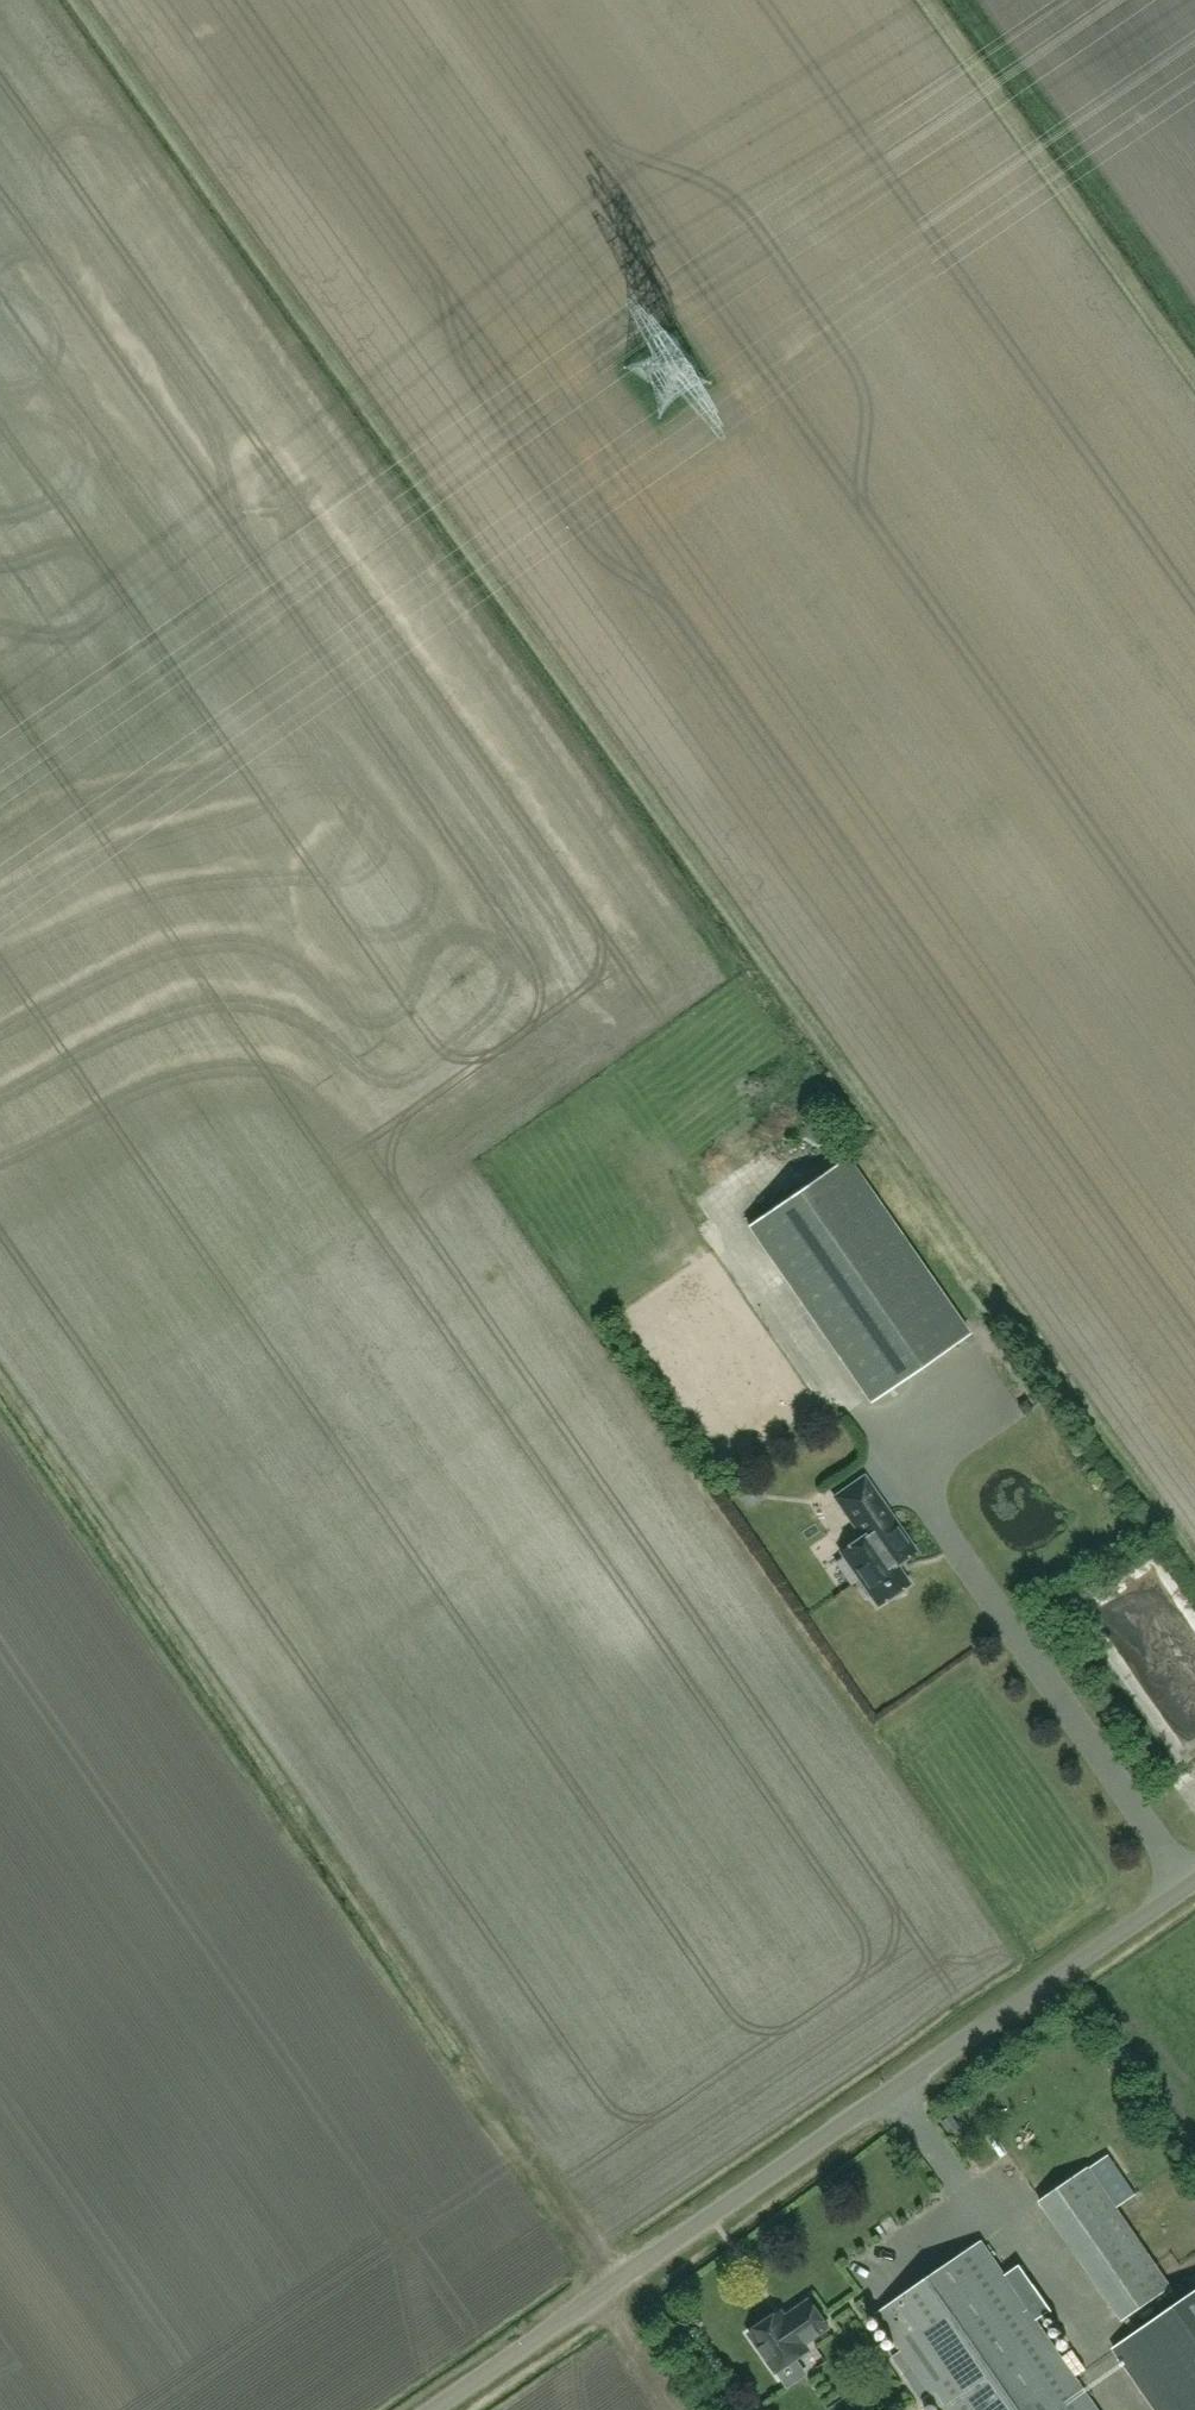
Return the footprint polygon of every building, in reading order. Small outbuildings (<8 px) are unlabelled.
[(749,1226),(868,1398),(871,1402),(969,1334),(847,1158),(749,1226)] [(864,1585),(863,1590),(867,1596),(872,1597),(878,1605),(893,1595),(898,1595),(904,1591),(905,1586),(909,1583),(898,1567),(905,1562),(903,1559),(916,1550),(892,1517),(890,1518),(862,1478),(835,1497),(857,1528),(864,1537),(841,1552),(864,1585)] [(1090,2168),(1117,2207),(1136,2194),(1109,2155),(1090,2168)] [(1168,2290),(1087,2170),(1038,2203),(1120,2323),(1168,2290)] [(874,2316),(899,2351),(889,2358),(901,2376),(911,2369),(939,2409),(1093,2409),(979,2244),(874,2316)] [(1114,2349),(1156,2409),(1194,2409),(1194,2293),(1114,2349)] [(807,2301),(783,2318),(779,2312),(746,2335),(773,2374),(806,2351),(802,2345),(826,2329),(807,2301)]
